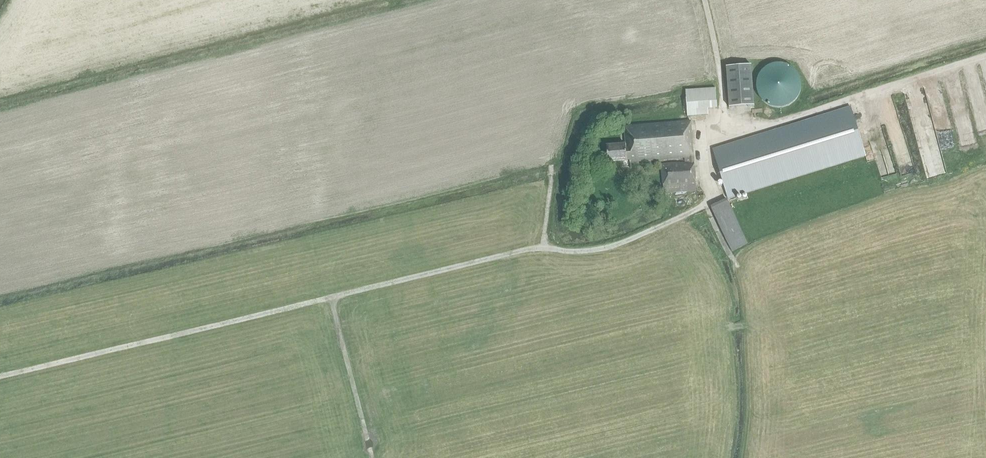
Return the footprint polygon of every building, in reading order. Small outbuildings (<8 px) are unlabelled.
[(726,67),(729,108),(754,106),(751,65),(726,67)] [(685,90),(687,117),(690,116),(690,118),(694,118),(694,121),(706,120),(706,115),(708,115),(708,109),(717,109),(715,88),(685,90)] [(850,107),(815,117),(712,149),(727,198),(865,156),(850,107)] [(630,162),(689,157),(689,160),(687,160),(687,163),(661,165),(663,185),(695,183),(690,121),(624,127),(626,146),(606,148),(607,161),(629,159),(630,162)] [(916,170),(913,159),(898,163),(901,174),(916,170)] [(710,207),(731,251),(747,244),(726,199),(710,207)] [(710,208),(704,210),(708,219),(714,217),(710,208)] [(688,226),(677,231),(681,239),(692,234),(688,226)]
